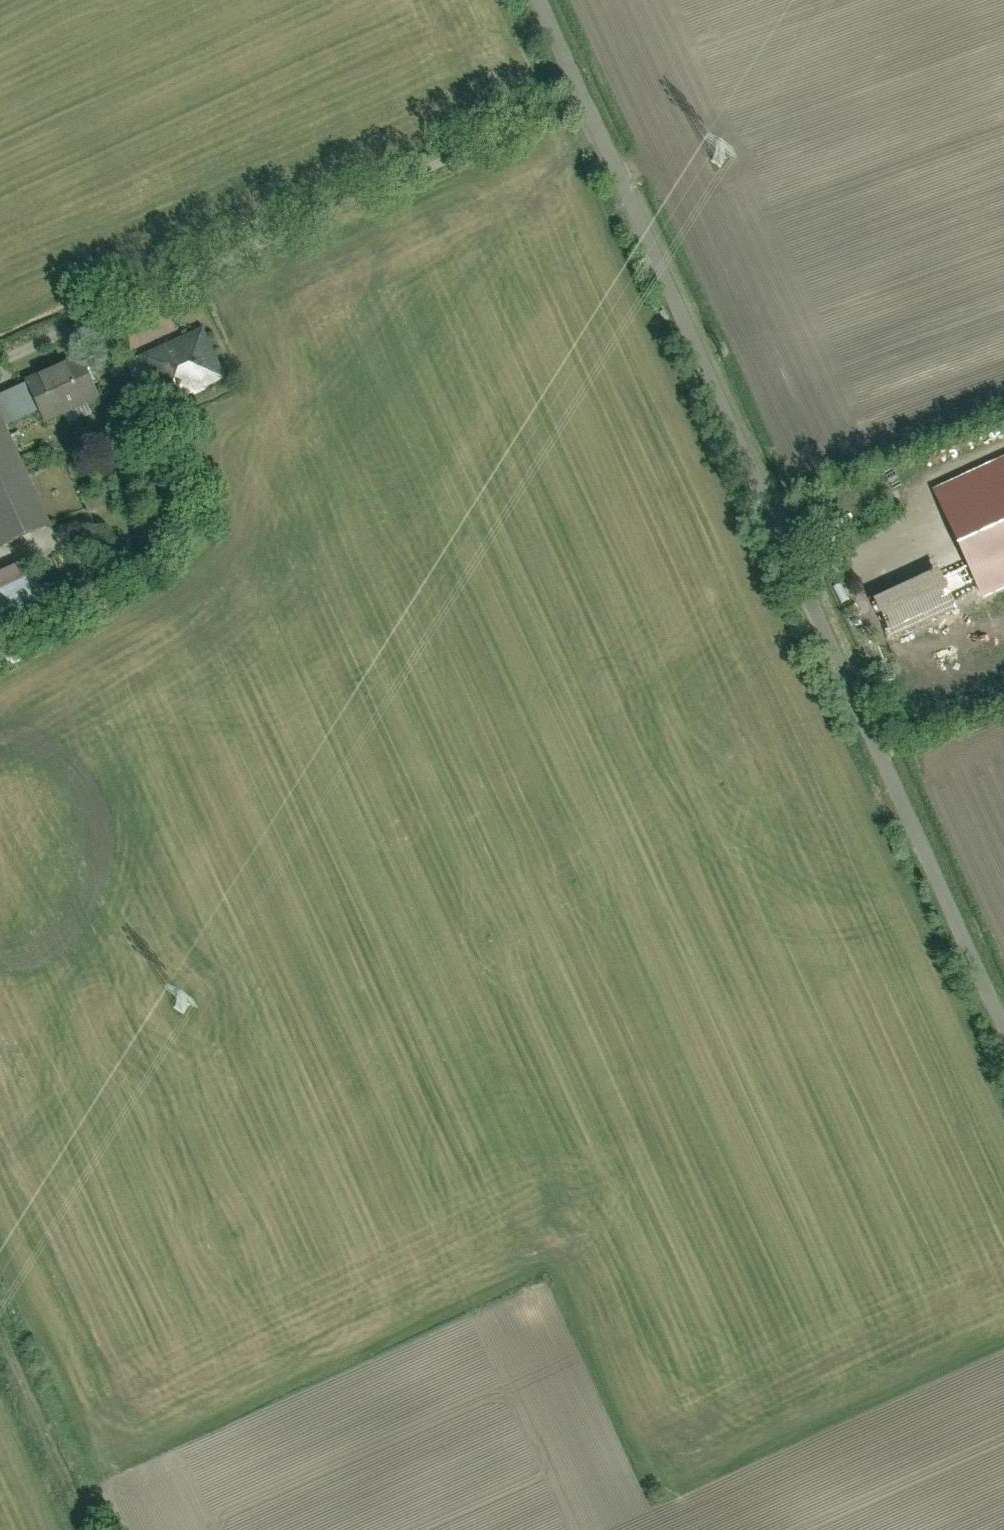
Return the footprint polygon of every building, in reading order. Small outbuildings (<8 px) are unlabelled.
[(226,379),(203,328),(141,355),(165,407),(226,379)] [(45,424),(100,398),(79,353),(24,378),(45,424)] [(0,411),(0,547),(52,523),(0,411)] [(937,492),(970,564),(981,587),(984,594),(1003,584),(1003,460),(937,492)] [(24,558),(0,569),(0,632),(49,610),(24,558)] [(970,564),(939,578),(950,602),(981,587),(970,564)] [(939,578),(936,570),(875,599),(892,635),(953,607),(950,602),(939,578)]
